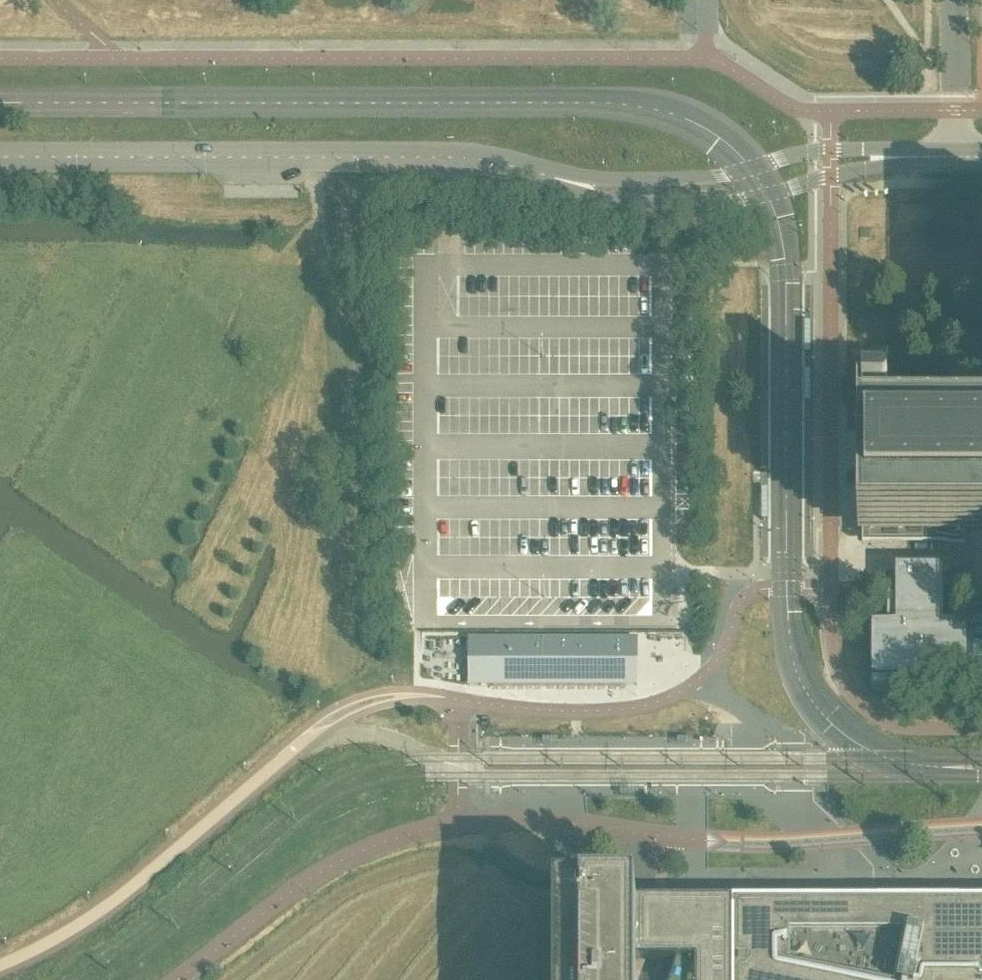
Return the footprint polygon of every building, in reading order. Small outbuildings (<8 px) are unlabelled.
[(864,407),(864,418),(882,418),(884,418),(885,417),(886,417),(887,415),(888,414),(888,413),(888,412),(888,410),(887,409),(886,408),(885,407),(884,407),(882,407),(864,407)] [(864,434),(863,469),(859,469),(859,477),(863,477),(863,534),(981,534),(981,434),(864,434)] [(871,625),(871,681),(872,681),(872,691),(885,691),(894,691),(930,691),(930,682),(968,682),(968,663),(981,663),(981,631),(973,631),(968,631),(968,625),(944,624),(944,584),(944,571),(944,568),(912,568),(904,568),(900,568),(895,568),(896,597),(888,597),(887,597),(887,625),(871,625)] [(493,646),(493,652),(493,681),(493,686),(544,686),(614,686),(626,686),(626,674),(626,654),(626,639),(622,639),(493,639),(493,646)] [(875,903),(672,903),(669,903),(654,903),(618,903),(555,903),(555,904),(556,904),(556,961),(556,979),(618,979),(618,963),(677,963),(671,979),(981,979),(981,902),(875,903)]
